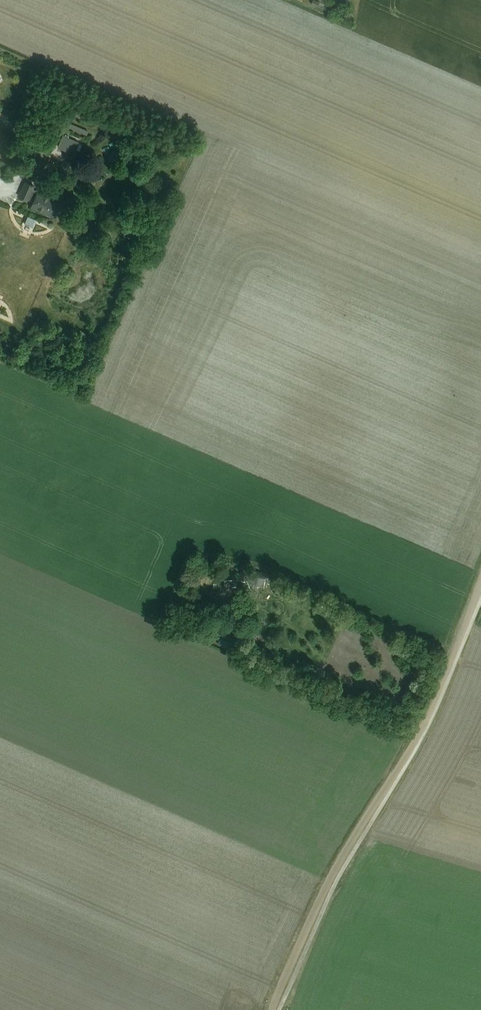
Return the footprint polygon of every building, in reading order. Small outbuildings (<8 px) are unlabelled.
[(86,136),(88,132),(66,122),(64,126),(86,136)] [(64,134),(59,148),(76,153),(81,139),(64,134)] [(35,198),(31,207),(55,218),(61,205),(36,194),(31,191),(34,186),(25,182),(19,196),(27,200),(28,199),(29,196),(35,198)] [(37,225),(38,218),(29,216),(27,223),(37,225)] [(251,565),(241,564),(240,580),(250,581),(251,565)] [(265,578),(266,573),(259,572),(258,577),(257,586),(264,587),(265,583),(268,583),(269,579),(265,578)] [(187,632),(190,626),(175,619),(173,625),(187,632)]
